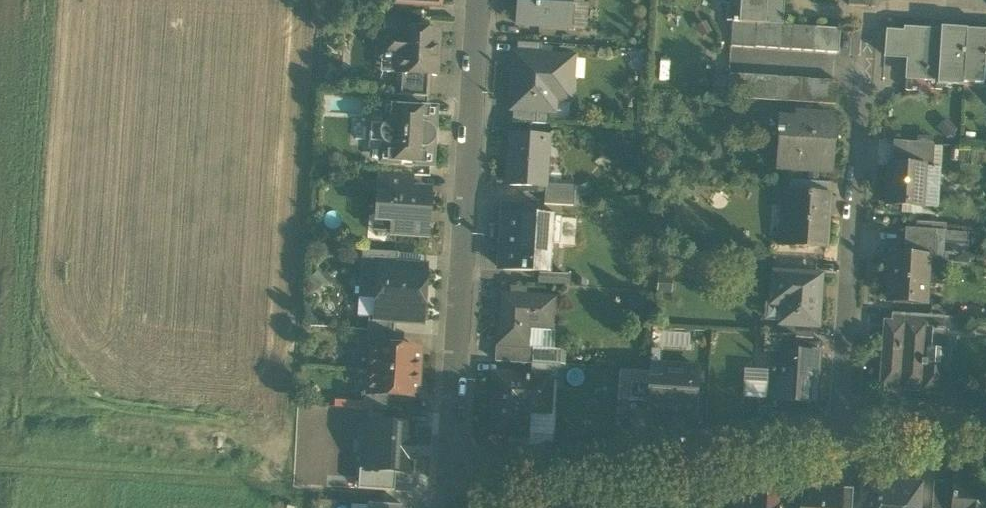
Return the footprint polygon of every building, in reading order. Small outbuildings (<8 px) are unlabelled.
[(568,22),(569,22),(571,3),(571,0),(518,0),(518,7),(517,25),(539,26),(539,20),(568,22)] [(743,23),(744,23),(756,24),(768,25),(780,25),(781,26),(783,0),(744,0),(743,23)] [(583,4),(571,3),(569,22),(568,22),(568,28),(585,29),(587,4),(583,4)] [(731,46),(742,47),(744,23),(743,23),(732,22),(731,46)] [(742,47),(755,48),(756,24),(744,23),(742,47)] [(755,48),(766,49),(768,25),(756,24),(755,48)] [(766,49),(778,49),(780,25),(768,25),(766,49)] [(778,49),(790,50),(792,26),(781,26),(780,25),(778,49)] [(790,50),(802,51),(804,27),(792,26),(790,50)] [(802,51),(814,52),(816,28),(804,27),(802,51)] [(814,52),(826,53),(828,29),(816,28),(814,52)] [(963,85),(963,83),(966,35),(966,29),(940,28),(940,31),(909,30),(909,34),(908,58),(907,76),(938,78),(937,83),(963,85)] [(428,76),(436,76),(437,64),(432,64),(433,45),(438,45),(439,31),(400,29),(400,35),(383,34),(382,57),(385,57),(385,59),(390,59),(390,57),(398,58),(397,74),(407,74),(428,76)] [(840,29),(828,29),(826,53),(838,53),(840,29)] [(884,56),(908,58),(909,34),(886,32),(884,56)] [(966,35),(963,83),(983,84),(984,71),(985,71),(985,36),(966,35)] [(516,55),(540,56),(541,44),(517,43),(516,55)] [(549,112),(553,112),(554,99),(555,78),(571,79),(573,58),(540,56),(516,55),(515,55),(511,109),(513,109),(549,112)] [(401,87),(400,96),(427,97),(428,76),(407,74),(407,78),(401,81),(401,87)] [(727,98),(739,99),(741,75),(729,74),(729,77),(727,98)] [(711,97),(727,98),(729,77),(712,75),(711,97)] [(753,76),(741,75),(739,99),(751,100),(753,76)] [(765,77),(753,76),(751,100),(763,101),(765,77)] [(777,77),(765,77),(763,101),(775,101),(777,77)] [(775,101),(787,102),(789,78),(777,77),(775,101)] [(555,78),(554,99),(570,100),(571,79),(555,78)] [(789,78),(787,102),(799,103),(801,79),(789,78)] [(813,80),(801,79),(799,103),(811,104),(813,80)] [(821,80),(813,80),(811,104),(823,104),(825,80),(821,80)] [(837,81),(825,80),(823,104),(834,105),(835,105),(837,81)] [(426,116),(427,97),(400,96),(393,95),(387,95),(387,107),(385,107),(385,108),(404,109),(403,115),(426,116)] [(833,116),(834,105),(823,104),(811,104),(799,103),(798,114),(833,116)] [(382,162),(431,165),(434,116),(426,116),(403,115),(404,109),(385,108),(384,122),(374,122),(372,145),(382,146),(382,162)] [(512,122),(548,125),(549,112),(513,109),(512,122)] [(795,114),(795,115),(795,133),(779,133),(779,134),(777,168),(828,171),(830,137),(833,138),(835,117),(833,116),(798,114),(795,114)] [(777,134),(779,134),(779,133),(795,133),(795,115),(778,114),(777,134)] [(947,118),(936,128),(946,139),(957,129),(947,118)] [(545,189),(547,189),(547,187),(550,137),(510,134),(507,186),(545,189)] [(893,141),(892,165),(904,166),(906,142),(893,141)] [(924,168),(932,169),(934,144),(906,142),(904,166),(924,167),(924,168)] [(942,144),(934,144),(932,169),(941,169),(942,144)] [(886,205),(921,207),(924,168),(924,167),(904,166),(892,165),(889,165),(886,205)] [(924,168),(921,207),(938,208),(941,169),(932,169),(924,168)] [(378,191),(401,193),(401,189),(410,189),(411,175),(379,173),(378,191)] [(788,193),(828,196),(829,183),(789,180),(788,193)] [(544,205),(573,207),(574,189),(547,187),(547,189),(545,189),(544,205)] [(391,234),(427,237),(429,191),(410,189),(401,189),(401,193),(378,191),(376,218),(392,219),(391,234)] [(776,247),(825,250),(828,196),(788,193),(779,193),(779,206),(787,206),(784,244),(776,244),(776,247)] [(505,214),(523,215),(524,203),(500,202),(499,214),(505,214)] [(779,206),(776,244),(784,244),(787,206),(779,206)] [(501,270),(541,273),(543,244),(555,245),(559,245),(561,218),(523,215),(505,214),(501,270)] [(375,233),(391,234),(392,219),(376,218),(375,233)] [(927,260),(934,260),(936,230),(905,228),(904,246),(915,247),(915,257),(927,258),(927,260)] [(945,230),(936,230),(934,260),(943,260),(945,243),(945,230)] [(967,232),(945,230),(945,243),(966,244),(967,232)] [(359,298),(377,299),(378,283),(395,266),(397,266),(398,254),(362,251),(359,298)] [(425,255),(398,254),(397,266),(425,267),(425,255)] [(888,300),(925,301),(926,284),(927,260),(927,258),(915,257),(891,256),(888,300)] [(943,285),(943,260),(934,260),(927,260),(926,284),(943,285)] [(394,320),(421,322),(425,267),(397,266),(395,266),(378,283),(377,299),(375,319),(394,320)] [(317,272),(308,280),(318,290),(327,282),(317,272)] [(658,274),(658,293),(671,294),(672,274),(658,274)] [(813,326),(817,326),(820,277),(774,274),(772,295),(782,296),(780,324),(813,326)] [(500,294),(496,346),(532,348),(532,350),(550,351),(551,329),(554,329),(556,298),(500,294)] [(628,297),(628,316),(644,317),(644,297),(628,297)] [(377,299),(359,298),(357,318),(368,318),(375,319),(377,299)] [(932,329),(943,330),(943,317),(891,313),(891,325),(932,328),(932,329)] [(368,318),(367,331),(393,332),(394,320),(375,319),(368,318)] [(780,324),(780,336),(795,338),(812,339),(813,326),(780,324)] [(883,386),(938,389),(941,349),(931,348),(932,329),(932,328),(891,325),(887,325),(883,386)] [(947,330),(943,330),(932,329),(931,348),(941,349),(946,349),(947,330)] [(392,348),(393,332),(367,331),(366,348),(371,348),(372,347),(392,348)] [(794,353),(795,338),(780,336),(764,334),(763,352),(775,353),(775,352),(794,353)] [(495,362),(531,364),(532,350),(532,348),(496,346),(495,362)] [(371,348),(370,370),(418,373),(419,362),(417,361),(418,349),(392,348),(372,347),(371,348)] [(564,352),(550,351),(532,350),(531,364),(557,366),(563,366),(564,352)] [(772,400),(816,403),(819,354),(794,353),(775,352),(775,353),(773,372),(772,400)] [(557,366),(531,364),(530,376),(550,378),(550,379),(557,379),(557,366)] [(660,381),(648,381),(647,401),(646,413),(694,415),(697,368),(661,366),(660,381)] [(617,400),(647,401),(648,381),(648,372),(619,369),(617,400)] [(417,386),(418,373),(370,370),(369,393),(368,394),(389,396),(415,397),(415,385),(417,386)] [(742,398),(772,400),(773,372),(743,370),(742,398)] [(491,434),(526,436),(526,433),(527,411),(528,402),(549,403),(550,379),(550,378),(530,376),(494,374),(494,376),(498,376),(496,396),(493,396),(491,434)] [(363,409),(388,411),(389,396),(368,394),(369,393),(364,393),(363,402),(363,409)] [(334,408),(363,409),(363,402),(335,400),(334,408)] [(528,402),(527,411),(548,413),(549,403),(528,402)] [(527,411),(526,433),(554,435),(555,413),(548,413),(527,411)] [(412,426),(371,423),(368,470),(367,471),(395,473),(409,474),(410,459),(413,459),(414,441),(411,441),(412,426)] [(359,469),(358,489),(394,491),(395,473),(367,471),(368,470),(359,469)] [(921,484),(866,480),(864,507),(919,507),(921,484)] [(948,500),(954,500),(955,483),(934,481),(932,507),(947,507),(948,500)] [(969,484),(969,483),(955,482),(955,483),(954,500),(956,500),(955,507),(985,507),(985,486),(969,484)] [(840,490),(839,490),(826,489),(826,486),(814,485),(814,488),(802,488),(802,495),(801,507),(839,507),(840,490)] [(776,500),(777,495),(770,488),(761,487),(755,493),(754,499),(736,498),(736,507),(776,507),(776,500)] [(853,489),(839,488),(839,490),(840,490),(839,507),(852,507),(853,489)] [(788,501),(788,507),(801,507),(802,495),(789,494),(788,501)] [(736,498),(724,497),(724,507),(736,507),(736,498)] [(788,501),(776,500),(776,507),(788,507),(788,501)]
